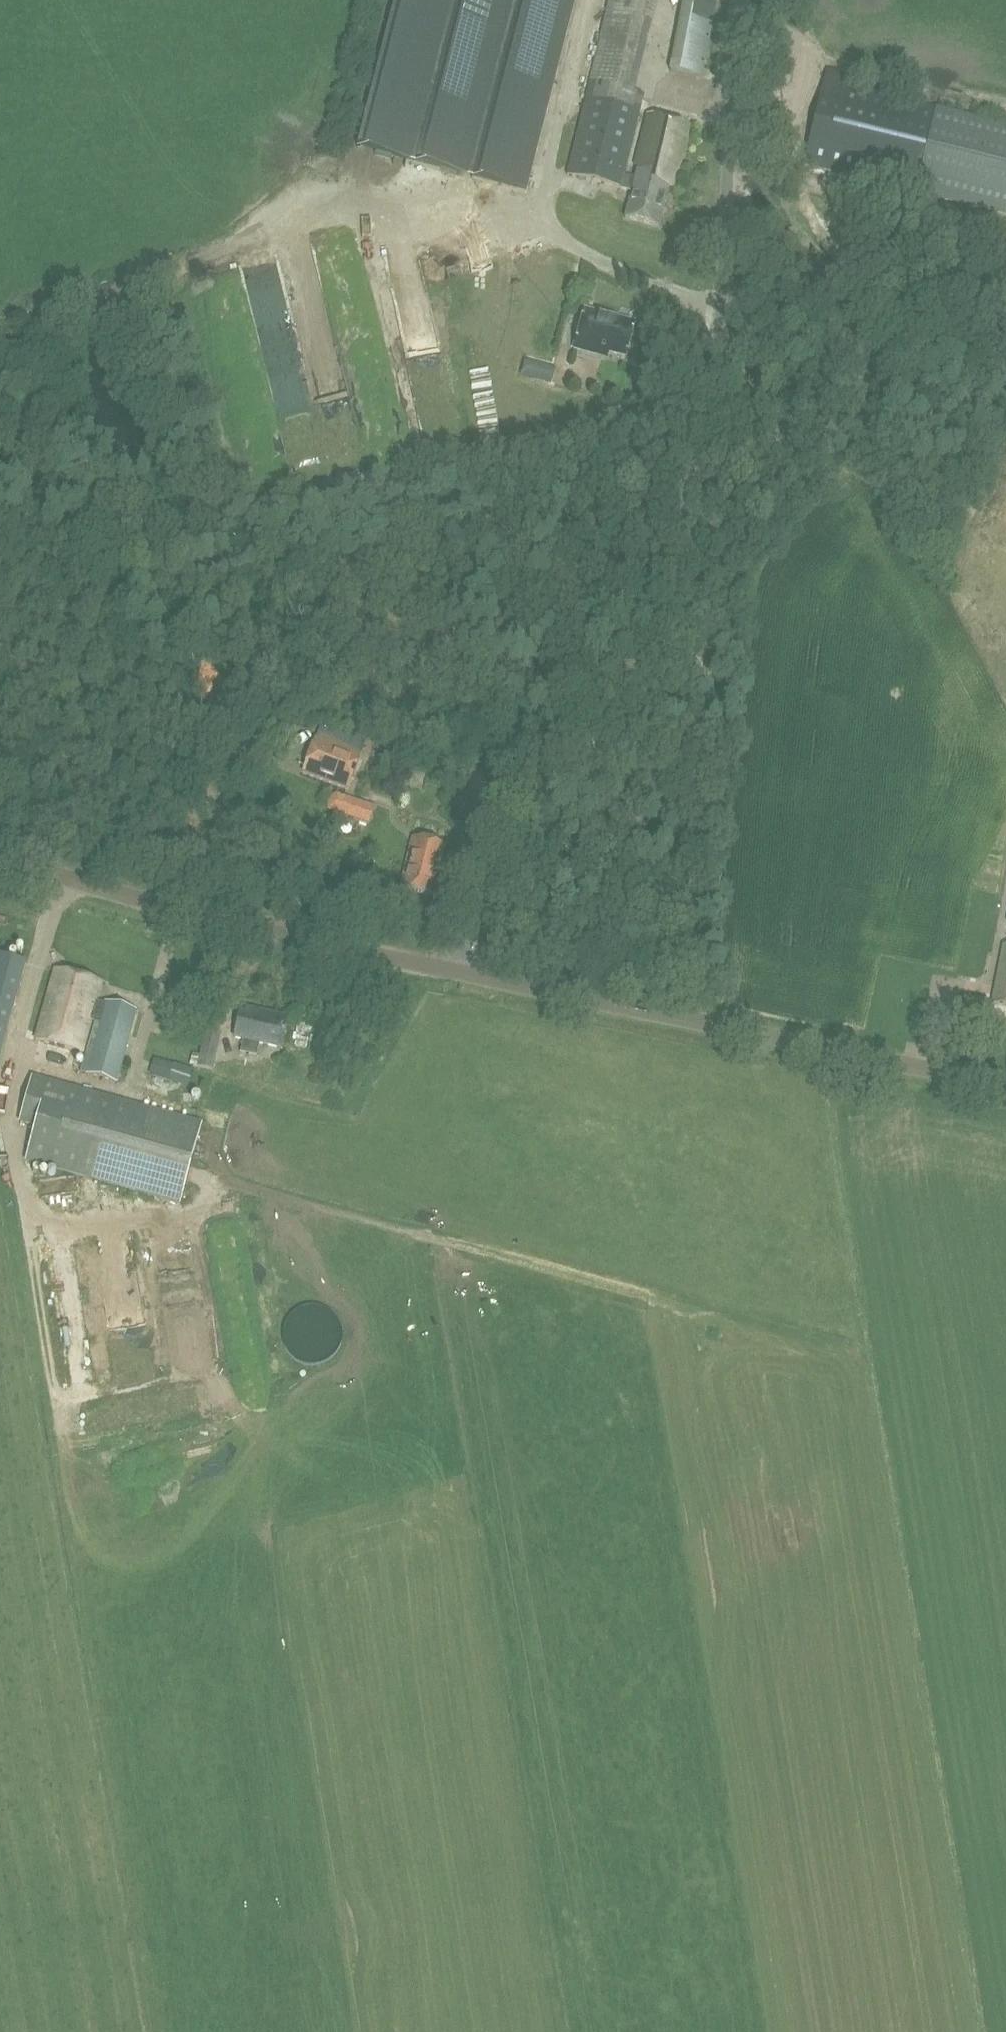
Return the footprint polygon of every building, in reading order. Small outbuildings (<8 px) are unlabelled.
[(574,0),(396,0),(358,149),(525,191),(574,0)] [(567,176),(620,189),(623,176),(660,24),(648,21),(653,0),(610,0),(567,176)] [(670,73),(704,80),(720,0),(684,0),(670,73)] [(938,110),(846,86),(849,74),(829,69),(804,163),(917,193),(1005,216),(1005,126),(938,110)] [(631,178),(623,176),(620,189),(632,192),(625,218),(660,226),(670,187),(675,189),(691,124),(647,114),(631,178)] [(372,243),(381,245),(385,223),(375,221),(372,243)] [(308,303),(298,278),(274,287),(284,313),(308,303)] [(585,311),(576,349),(599,355),(600,350),(626,357),(634,324),(585,311)] [(325,760),(316,793),(361,805),(370,772),(325,760)] [(434,898),(447,848),(414,839),(401,889),(434,898)] [(992,1002),(1005,1005),(1005,937),(992,1002)] [(26,964),(0,956),(0,1058),(26,964)] [(37,1040),(85,1053),(80,1073),(117,1084),(137,1012),(106,1003),(105,1006),(96,1004),(102,984),(56,971),(37,1040)] [(257,1057),(260,1043),(281,1048),(288,1019),(241,1008),(234,1038),(244,1040),(240,1053),(257,1057)] [(298,1025),(300,1042),(317,1040),(315,1023),(298,1025)] [(220,1036),(206,1031),(197,1067),(211,1070),(220,1036)] [(150,1077),(177,1084),(183,1064),(156,1058),(150,1077)] [(35,1127),(26,1161),(180,1203),(201,1125),(32,1078),(20,1122),(35,1127)]
